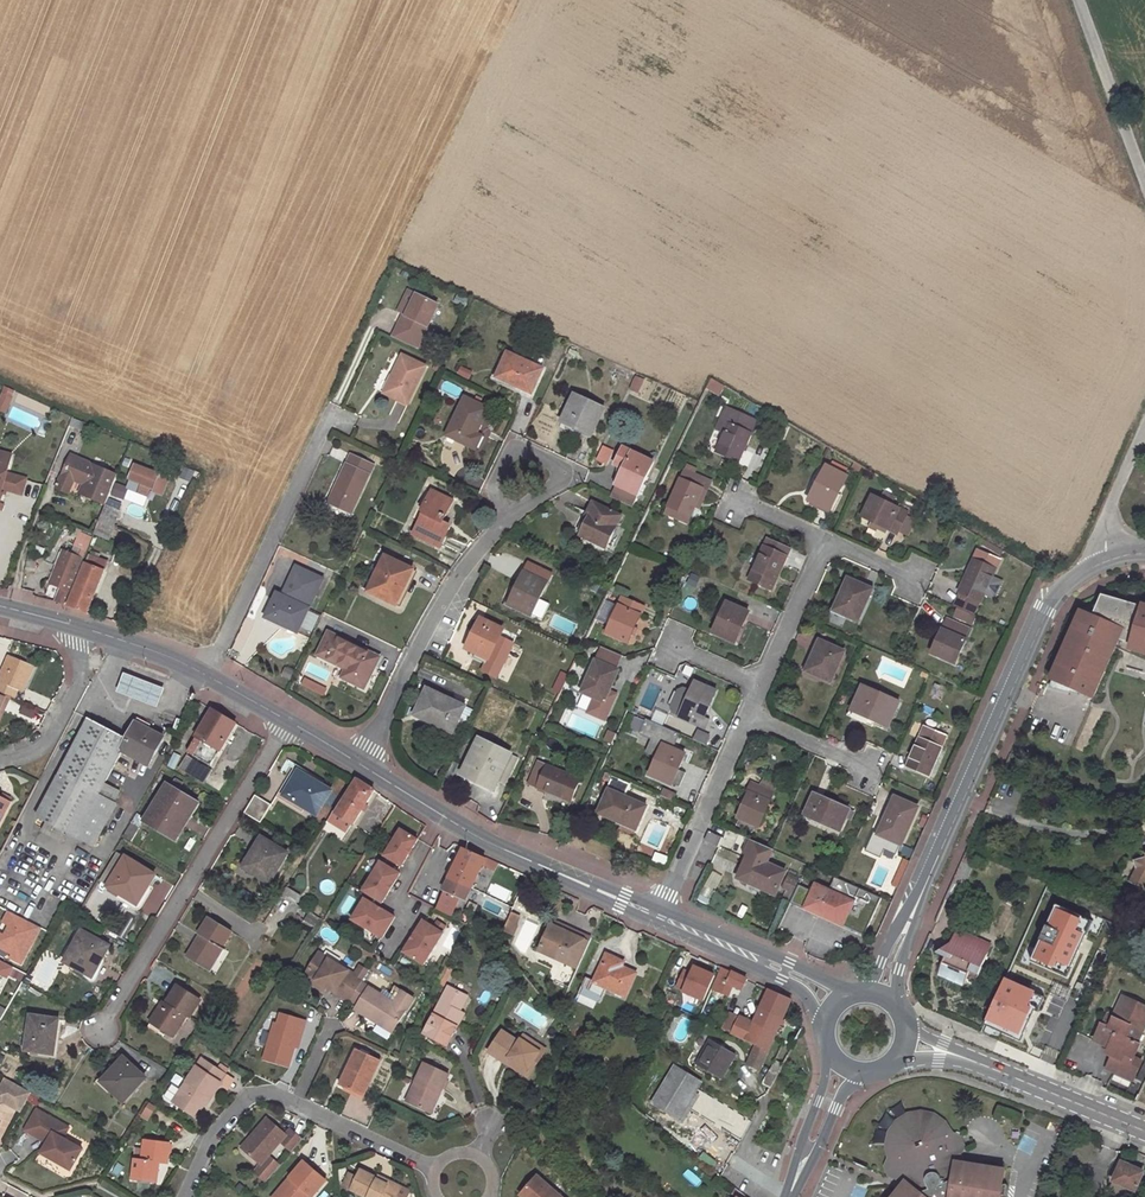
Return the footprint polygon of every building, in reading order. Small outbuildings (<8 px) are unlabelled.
[(416,296),(408,292),(398,312),(403,315),(406,316),(416,296)] [(399,325),(423,336),(437,306),(416,296),(406,316),(403,315),(399,325)] [(423,336),(399,325),(393,338),(417,349),(423,336)] [(572,349),(569,356),(576,359),(580,352),(572,349)] [(531,393),(542,370),(507,353),(498,373),(509,378),(508,382),(531,393)] [(402,356),(384,393),(407,404),(425,367),(402,356)] [(461,367),(458,374),(468,378),(471,372),(461,367)] [(498,373),(497,377),(508,382),(509,378),(498,373)] [(635,377),(632,385),(637,387),(641,379),(635,377)] [(711,378),(707,384),(713,388),(717,381),(711,378)] [(591,435),(604,408),(573,394),(561,421),(575,427),(574,431),(578,433),(580,430),(591,435)] [(467,395),(465,398),(477,404),(479,401),(467,395)] [(465,398),(464,398),(446,435),(475,449),(481,436),(476,434),(488,409),(477,404),(465,398)] [(724,433),(720,444),(716,452),(738,461),(749,435),(751,435),(756,422),(726,408),(717,430),(724,433)] [(89,424),(72,417),(69,425),(86,432),(89,424)] [(580,430),(578,433),(590,438),(591,435),(580,430)] [(712,440),(720,444),(724,433),(717,430),(712,440)] [(595,461),(607,466),(613,451),(602,446),(595,461)] [(631,507),(652,462),(622,447),(614,464),(623,468),(609,497),(631,507)] [(0,451),(0,457),(9,460),(11,454),(0,451)] [(105,504),(117,475),(71,454),(56,487),(68,492),(74,480),(85,484),(93,488),(90,497),(105,504)] [(373,466),(350,456),(329,503),(351,513),(373,466)] [(2,493),(5,494),(7,484),(12,486),(11,491),(21,494),(26,478),(6,473),(9,460),(0,457),(0,497),(2,493)] [(395,459),(391,457),(384,471),(388,473),(395,459)] [(833,462),(830,467),(844,475),(847,469),(833,462)] [(134,464),(128,479),(152,489),(152,491),(162,495),(169,478),(134,464)] [(687,464),(684,470),(694,474),(696,468),(687,464)] [(855,464),(852,469),(859,473),(862,467),(855,464)] [(844,475),(830,467),(826,465),(808,500),(830,512),(848,477),(844,475)] [(684,470),(668,506),(681,512),(678,519),(687,523),(694,506),(702,488),(707,490),(710,482),(694,474),(684,470)] [(81,493),(90,497),(93,488),(85,484),(81,493)] [(699,508),(707,490),(702,488),(694,506),(699,508)] [(414,534),(440,546),(450,526),(442,522),(452,501),(431,490),(421,511),(424,512),(414,534)] [(861,516),(872,521),(887,529),(897,534),(898,533),(907,513),(892,506),(895,499),(884,493),(881,500),(872,496),(861,516)] [(621,516),(592,502),(588,511),(591,512),(581,532),(580,535),(606,548),(621,516)] [(119,510),(105,504),(100,518),(113,524),(119,510)] [(681,512),(668,506),(665,512),(678,519),(681,512)] [(591,512),(588,511),(578,531),(581,532),(591,512)] [(907,513),(898,533),(907,538),(917,519),(907,513)] [(100,518),(94,532),(109,539),(113,530),(111,529),(113,524),(100,518)] [(887,529),(872,521),(869,527),(876,531),(876,529),(885,533),(887,529)] [(767,539),(749,580),(771,589),(789,548),(767,539)] [(986,540),(982,545),(998,555),(1002,550),(986,540)] [(69,567),(79,571),(84,558),(66,550),(59,565),(57,564),(50,581),(61,585),(69,567)] [(977,550),(958,592),(960,593),(979,601),(980,602),(999,560),(977,550)] [(396,605),(413,570),(385,556),(368,592),(396,605)] [(85,563),(68,605),(71,606),(87,612),(104,571),(95,567),(97,563),(91,560),(89,565),(85,563)] [(524,572),(546,583),(550,574),(528,563),(524,572)] [(277,593),(266,617),(297,632),(323,578),(296,565),(282,595),(277,593)] [(61,585),(55,600),(65,604),(79,571),(69,567),(61,585)] [(524,572),(508,604),(530,615),(540,596),(541,592),(546,583),(524,572)] [(843,591),(834,611),(858,621),(872,589),(847,579),(841,591),(843,591)] [(610,586),(608,590),(606,594),(611,596),(614,589),(610,586)] [(830,608),(834,611),(843,591),(841,591),(838,589),(830,608)] [(979,601),(960,593),(954,605),(958,607),(970,612),(973,614),(979,601)] [(618,605),(609,625),(606,632),(627,642),(631,634),(635,626),(644,606),(622,596),(618,605)] [(1142,605),(1141,608),(1100,597),(1094,617),(1079,611),(1049,679),(1092,697),(1114,647),(1117,640),(1130,644),(1129,649),(1144,653),(1144,606),(1142,605)] [(595,618),(609,625),(618,605),(604,599),(595,618)] [(749,613),(726,602),(713,632),(735,642),(749,613)] [(970,612),(958,607),(955,616),(966,621),(970,612)] [(475,630),(464,652),(486,663),(503,628),(481,618),(475,630)] [(941,630),(931,653),(954,663),(968,630),(946,620),(942,630),(941,630)] [(463,651),(464,652),(475,630),(470,628),(463,645),(462,647),(462,649),(462,650),(463,651)] [(379,657),(328,632),(317,654),(346,668),(342,677),(364,688),(379,657)] [(1129,649),(1130,644),(1117,640),(1114,647),(1144,660),(1144,653),(1129,649)] [(814,650),(805,670),(831,682),(844,652),(821,641),(817,650),(814,650)] [(594,648),(586,644),(583,650),(592,653),(594,648)] [(11,697),(13,698),(17,689),(20,685),(24,687),(33,667),(8,655),(0,673),(0,692),(5,695),(11,697)] [(581,692),(583,693),(593,697),(604,702),(609,691),(612,684),(618,670),(595,660),(581,692)] [(926,678),(928,673),(921,669),(918,675),(926,678)] [(122,672),(115,690),(155,706),(162,688),(122,672)] [(325,687),(303,676),(301,681),(323,691),(325,687)] [(690,691),(680,715),(679,716),(705,728),(709,721),(704,718),(716,691),(695,681),(690,691)] [(862,686),(852,708),(876,718),(874,721),(888,727),(899,702),(862,686)] [(465,706),(427,688),(414,715),(452,733),(465,706)] [(673,712),(680,715),(690,691),(683,688),(678,691),(671,706),(673,712)] [(604,702),(593,697),(587,711),(604,719),(616,694),(609,691),(604,702)] [(11,697),(5,695),(0,707),(0,722),(11,697)] [(973,702),(979,705),(982,697),(977,695),(973,702)] [(876,718),(852,708),(850,713),(873,723),(874,721),(876,718)] [(212,709),(187,752),(211,766),(236,724),(212,709)] [(36,817),(46,822),(66,832),(93,846),(116,803),(99,793),(121,751),(149,766),(164,738),(148,729),(151,724),(138,717),(126,740),(88,719),(36,817)] [(634,717),(630,728),(639,731),(643,720),(634,717)] [(662,744),(669,747),(676,732),(646,718),(639,733),(651,738),(645,751),(657,756),(662,744)] [(924,727),(907,766),(928,776),(946,736),(924,727)] [(529,746),(532,747),(539,732),(537,730),(529,746)] [(612,743),(616,733),(609,730),(605,740),(612,743)] [(693,740),(705,745),(709,736),(698,731),(693,740)] [(676,732),(669,747),(674,749),(681,734),(676,732)] [(461,774),(481,784),(483,778),(498,785),(499,782),(504,785),(518,757),(478,738),(461,774)] [(657,756),(649,774),(673,784),(673,783),(679,769),(686,754),(674,749),(669,747),(662,744),(657,756)] [(186,756),(179,768),(204,784),(211,772),(186,756)] [(529,783),(537,787),(546,765),(538,761),(529,783)] [(546,765),(537,787),(570,801),(580,779),(546,765)] [(301,767),(284,794),(316,814),(330,790),(320,784),(322,781),(301,767)] [(679,769),(673,783),(680,786),(687,772),(679,769)] [(335,813),(351,823),(352,824),(374,789),(357,778),(335,813)] [(483,778),(481,784),(495,791),(498,785),(483,778)] [(763,778),(760,786),(773,792),(777,783),(763,778)] [(773,792),(760,786),(751,782),(747,791),(748,791),(737,817),(758,827),(773,792)] [(176,840),(183,828),(178,825),(194,800),(167,784),(145,820),(176,840)] [(618,819),(637,827),(646,806),(608,789),(598,812),(617,821),(618,819)] [(814,793),(802,818),(812,823),(814,819),(840,831),(849,809),(814,793)] [(271,803),(255,794),(244,812),(260,821),(271,803)] [(881,813),(886,815),(887,815),(895,797),(889,794),(881,813)] [(11,801),(0,795),(0,822),(11,801)] [(887,815),(886,815),(877,834),(901,845),(918,807),(895,797),(887,815)] [(178,825),(183,828),(199,803),(194,800),(178,825)] [(332,811),(328,817),(347,829),(351,823),(335,813),(332,811)] [(129,824),(122,835),(132,841),(142,823),(135,818),(130,825),(129,824)] [(635,831),(637,827),(618,819),(617,821),(616,823),(635,831)] [(66,832),(46,822),(41,831),(61,841),(66,832)] [(384,854),(401,865),(410,850),(417,839),(400,828),(384,854)] [(708,832),(705,840),(718,846),(721,838),(708,832)] [(262,837),(244,866),(269,881),(288,852),(262,837)] [(748,855),(767,863),(773,850),(748,838),(745,845),(748,847),(745,853),(748,855)] [(465,899),(485,858),(463,848),(444,889),(446,890),(459,896),(465,899)] [(757,885),(776,894),(786,871),(767,863),(748,855),(737,878),(756,887),(757,885)] [(125,857),(107,885),(137,903),(154,874),(125,857)] [(1133,860),(1136,869),(1129,882),(1144,890),(1144,888),(1144,857),(1133,860)] [(399,873),(380,861),(362,890),(381,902),(392,885),(399,873)] [(787,876),(782,887),(792,891),(797,881),(787,876)] [(853,902),(842,924),(864,934),(881,898),(835,877),(828,891),(853,902)] [(773,899),(776,894),(757,885),(756,887),(755,890),(773,899)] [(806,906),(813,892),(798,885),(790,902),(805,909),(806,906)] [(813,892),(806,906),(824,914),(824,916),(842,924),(853,902),(828,891),(816,885),(813,892)] [(285,886),(280,894),(295,903),(300,895),(285,886)] [(459,896),(446,890),(437,909),(450,916),(459,896)] [(385,911),(363,897),(350,918),(381,937),(393,916),(385,911)] [(1093,921),(1056,904),(1030,960),(1067,977),(1093,921)] [(1136,907),(1133,915),(1144,919),(1144,910),(1136,907)] [(308,913),(304,919),(315,927),(318,920),(308,913)] [(519,918),(510,914),(507,922),(512,924),(508,933),(513,936),(516,928),(515,927),(519,918)] [(218,946),(221,948),(231,932),(208,917),(198,934),(200,936),(187,957),(205,968),(218,946)] [(443,933),(423,920),(419,926),(403,951),(423,964),(443,933)] [(507,922),(503,931),(508,933),(512,924),(507,922)] [(556,922),(554,926),(567,932),(569,928),(556,922)] [(554,926),(550,924),(538,950),(578,968),(591,938),(569,928),(567,932),(554,926)] [(937,975),(963,986),(966,978),(974,982),(991,946),(956,930),(950,944),(936,953),(945,957),(937,975)] [(81,931),(65,960),(92,976),(109,946),(81,931)] [(377,954),(362,945),(359,949),(375,959),(377,954)] [(224,949),(221,948),(218,946),(205,968),(210,971),(224,949)] [(320,982),(350,999),(359,984),(363,978),(354,973),(319,951),(306,972),(320,982)] [(620,960),(606,954),(593,981),(586,978),(580,992),(581,993),(596,1000),(599,1002),(606,988),(625,997),(636,973),(622,966),(618,965),(620,960)] [(354,973),(363,978),(368,970),(359,965),(354,973)] [(451,970),(445,966),(437,981),(444,984),(451,970)] [(703,1001),(714,976),(694,967),(690,974),(683,970),(675,987),(683,990),(682,992),(703,1001)] [(726,989),(716,985),(719,977),(721,978),(724,969),(721,967),(712,990),(728,996),(733,986),(728,983),(726,989)] [(746,979),(724,969),(721,978),(719,977),(716,985),(726,989),(728,983),(733,986),(741,989),(746,979)] [(318,986),(320,982),(306,972),(304,977),(318,986)] [(1041,994),(1005,978),(983,1023),(1020,1040),(1034,1009),(1041,994)] [(359,984),(350,999),(358,1004),(367,989),(359,984)] [(163,1001),(152,1020),(174,1034),(185,1017),(188,1018),(199,1000),(176,985),(166,1002),(163,1001)] [(395,1003),(403,991),(395,986),(387,999),(395,1003)] [(459,1011),(467,996),(448,986),(424,1033),(447,1045),(457,1025),(453,1023),(459,1011)] [(367,989),(358,1004),(355,1009),(377,1023),(392,1032),(414,998),(403,991),(395,1003),(387,999),(368,987),(367,989)] [(788,998),(769,989),(762,1004),(760,1009),(782,1019),(791,999),(788,998)] [(596,1000),(581,993),(578,1000),(593,1008),(596,1000)] [(1044,996),(1041,994),(1034,1009),(1037,1011),(1044,996)] [(1103,1025),(1101,1024),(1093,1041),(1108,1047),(1105,1053),(1111,1056),(1107,1066),(1133,1078),(1141,1061),(1134,1057),(1139,1045),(1135,1042),(1141,1030),(1143,1031),(1144,1026),(1144,1006),(1123,996),(1114,1016),(1108,1028),(1103,1025)] [(551,1000),(548,1003),(555,1013),(559,1010),(551,1000)] [(709,1000),(705,1007),(715,1011),(718,1004),(709,1000)] [(320,1006),(317,1011),(323,1014),(326,1009),(320,1006)] [(756,1044),(768,1050),(779,1026),(781,1021),(782,1019),(760,1009),(753,1023),(763,1027),(756,1044)] [(453,1023),(457,1025),(463,1013),(459,1011),(453,1023)] [(730,1013),(722,1029),(731,1033),(739,1017),(730,1013)] [(280,1014),(277,1024),(302,1031),(305,1021),(280,1014)] [(1108,1014),(1103,1025),(1108,1028),(1114,1016),(1108,1014)] [(30,1015),(25,1050),(54,1054),(58,1019),(30,1015)] [(753,1023),(739,1017),(731,1033),(756,1044),(763,1027),(753,1023)] [(296,1040),(299,1041),(302,1031),(277,1024),(274,1023),(264,1059),(288,1066),(294,1046),(296,1040)] [(392,1032),(377,1023),(373,1030),(387,1039),(392,1032)] [(519,1063),(517,1067),(529,1075),(546,1050),(522,1034),(518,1041),(502,1030),(488,1051),(505,1063),(507,1061),(509,1057),(519,1063)] [(709,1040),(696,1063),(722,1079),(735,1055),(709,1040)] [(759,1069),(768,1050),(756,1044),(747,1064),(759,1069)] [(357,1049),(348,1068),(352,1070),(346,1084),(344,1087),(363,1096),(380,1060),(357,1049)] [(123,1102),(132,1092),(137,1087),(146,1078),(123,1057),(101,1081),(123,1102)] [(507,1061),(517,1067),(519,1063),(509,1057),(507,1061)] [(193,1116),(199,1108),(202,1102),(205,1104),(206,1105),(220,1084),(226,1075),(225,1074),(217,1069),(202,1058),(181,1089),(172,1102),(193,1116)] [(406,1101),(427,1111),(436,1092),(439,1093),(448,1075),(424,1063),(406,1101)] [(217,1069),(225,1074),(228,1069),(220,1064),(217,1069)] [(658,1091),(652,1101),(651,1103),(678,1119),(695,1092),(702,1082),(674,1065),(658,1091)] [(352,1070),(348,1068),(345,1067),(338,1081),(346,1084),(352,1070)] [(770,1088),(777,1074),(770,1070),(763,1084),(770,1088)] [(226,1075),(220,1084),(227,1089),(233,1079),(226,1075)] [(5,1078),(0,1087),(0,1101),(2,1100),(20,1110),(30,1092),(5,1078)] [(711,1088),(702,1082),(695,1092),(705,1098),(711,1088)] [(172,1102),(181,1089),(174,1084),(163,1100),(170,1105),(172,1102)] [(644,1097),(652,1101),(658,1091),(651,1086),(644,1097)] [(436,1092),(427,1111),(430,1112),(439,1093),(436,1092)] [(37,1098),(31,1094),(28,1100),(34,1103),(37,1098)] [(157,1107),(149,1102),(141,1116),(148,1121),(157,1107)] [(678,1119),(651,1103),(644,1114),(668,1134),(677,1120),(678,1119)] [(68,1128),(36,1110),(26,1126),(49,1139),(47,1143),(41,1153),(70,1170),(82,1149),(62,1138),(68,1128)] [(1005,1170),(962,1164),(954,1163),(951,1157),(958,1154),(964,1147),(960,1138),(952,1134),(945,1123),(934,1115),(920,1113),(907,1115),(896,1122),(889,1132),(887,1144),(889,1158),(885,1167),(888,1175),(893,1179),(897,1183),(886,1196),(1000,1196),(1005,1170)] [(291,1152),(302,1139),(290,1129),(285,1133),(267,1117),(250,1137),(255,1141),(246,1151),(260,1163),(253,1171),(266,1182),(280,1165),(269,1155),(279,1142),(291,1152)] [(677,1120),(668,1134),(692,1152),(703,1139),(677,1120)] [(49,1139),(26,1126),(24,1130),(47,1143),(49,1139)] [(241,1147),(246,1151),(255,1141),(250,1137),(241,1147)] [(135,1157),(132,1178),(156,1181),(158,1162),(167,1163),(170,1143),(146,1139),(143,1158),(135,1157)] [(960,1158),(958,1154),(951,1157),(954,1163),(962,1164),(960,1158)] [(278,1196),(311,1196),(326,1180),(303,1161),(289,1178),(292,1180),(278,1196)] [(1108,1192),(1118,1196),(1131,1196),(1142,1172),(1121,1162),(1108,1192)] [(369,1196),(395,1196),(400,1186),(388,1181),(387,1185),(376,1180),(377,1179),(359,1170),(351,1188),(368,1196),(369,1196)] [(537,1175),(520,1194),(524,1196),(561,1196),(537,1175)] [(378,1176),(377,1179),(376,1180),(387,1185),(388,1181),(378,1176)] [(292,1180),(289,1178),(273,1196),(278,1196),(292,1180)] [(743,1192),(738,1189),(733,1196),(750,1196),(743,1192)]
